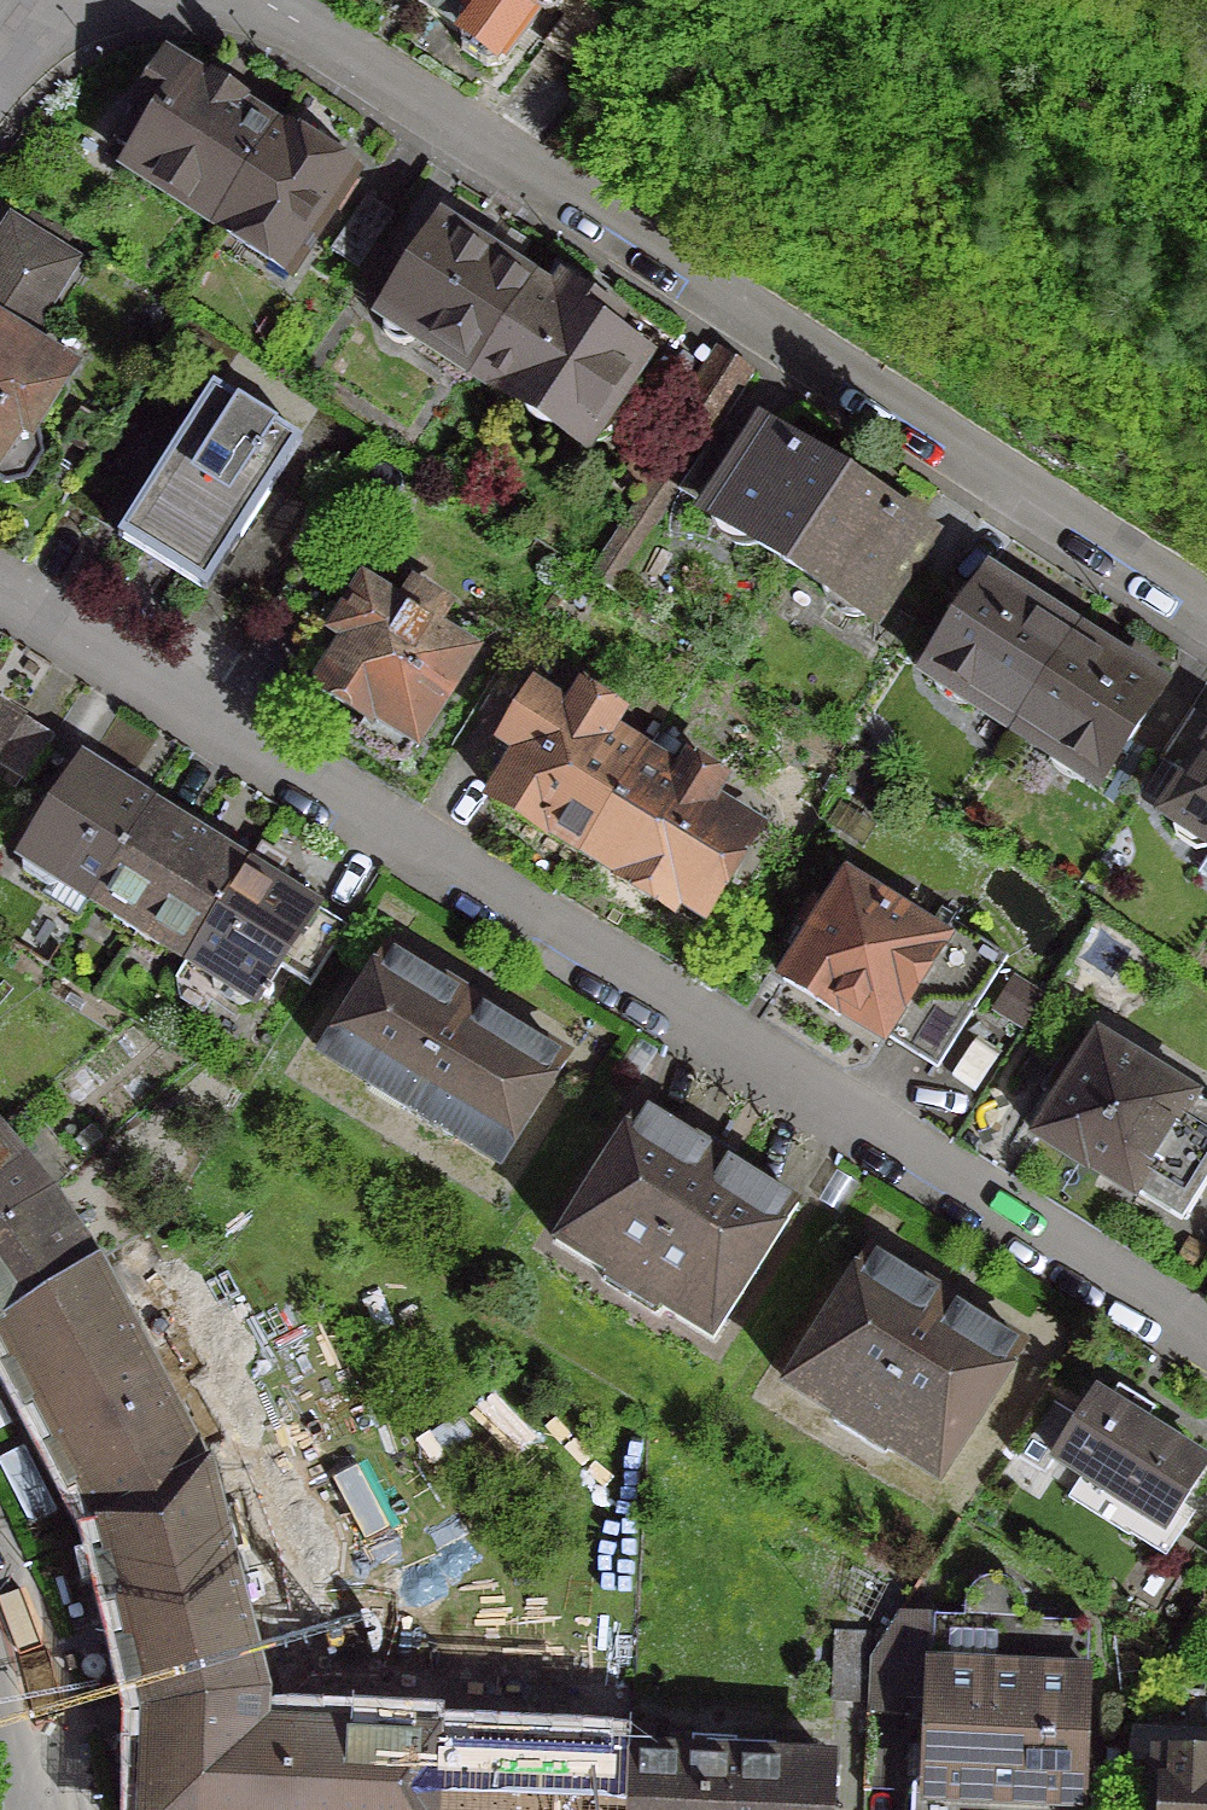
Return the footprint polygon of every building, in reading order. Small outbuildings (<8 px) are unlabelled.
[(414,8),(420,0),(403,0),(414,8)] [(414,8),(452,36),(455,52),(480,70),(496,66),(519,35),(541,4),(551,11),(559,0),(420,0),(414,8)] [(132,111),(151,123),(120,170),(207,227),(269,133),(235,111),(240,102),(205,79),(199,88),(163,65),(132,111)] [(273,136),(269,133),(207,227),(284,275),(343,184),(344,185),(350,177),(341,171),(340,173),(276,131),(273,136)] [(387,217),(359,199),(325,252),(352,270),(387,217)] [(21,483),(37,457),(33,434),(27,430),(53,388),(12,362),(24,342),(22,341),(71,261),(4,219),(0,226),(0,488),(21,483)] [(454,242),(436,230),(379,317),(468,375),(524,287),(476,256),(477,254),(455,240),(454,242)] [(549,303),(524,287),(468,375),(579,447),(592,446),(605,439),(612,429),(616,418),(615,406),(611,395),(644,345),(598,315),(606,303),(575,282),(567,294),(558,289),(549,303)] [(671,413),(686,422),(585,579),(607,593),(672,492),(714,424),(746,373),(712,351),(671,413)] [(293,443),(208,390),(115,538),(200,590),(272,476),(293,443)] [(838,484),(755,430),(745,445),(714,424),(672,492),(702,512),(701,513),(708,518),(714,534),(723,542),(736,547),(750,546),(785,568),(838,484)] [(922,538),(838,484),(785,568),(819,590),(823,604),(833,614),(846,618),(860,616),(868,621),(922,538)] [(1069,633),(983,578),(919,676),(929,683),(934,695),(951,706),(965,705),(1006,732),(1069,633)] [(328,633),(341,642),(311,689),(362,721),(352,737),(392,763),(405,742),(410,745),(467,655),(428,631),(440,611),(394,582),(382,602),(357,586),(328,633)] [(1156,690),(1069,633),(1006,732),(1047,759),(1052,771),(1068,781),(1081,781),(1093,788),(1156,690)] [(539,829),(577,852),(636,757),(600,734),(611,718),(576,697),(563,717),(528,695),(480,772),(498,783),(487,800),(538,832),(539,829)] [(0,715),(0,746),(14,724),(0,715)] [(62,754),(45,743),(33,763),(50,773),(62,754)] [(1159,817),(1170,824),(1174,842),(1189,852),(1206,848),(1206,744),(1159,817)] [(673,780),(636,757),(577,852),(617,877),(615,880),(666,912),(673,901),(697,916),(750,834),(703,804),(715,784),(683,764),(673,780)] [(144,805),(75,762),(14,858),(84,902),(144,805)] [(116,911),(138,924),(193,836),(144,805),(84,902),(111,919),(116,911)] [(155,946),(182,963),(242,867),(193,836),(138,924),(160,938),(155,946)] [(341,929),(242,867),(182,963),(196,971),(189,981),(211,995),(228,992),(251,1007),(256,997),(263,1001),(267,995),(261,991),(274,969),(304,988),(341,929)] [(791,927),(806,937),(778,981),(829,1013),(830,1011),(876,1040),(878,1037),(881,1038),(930,1069),(964,1016),(999,960),(947,928),(937,944),(840,883),(823,910),(807,901),(791,927)] [(458,1001),(382,954),(317,1058),(364,1087),(372,1075),(454,1126),(446,1138),(493,1167),(558,1064),(459,1000),(458,1001)] [(1051,1102),(1029,1138),(1081,1170),(1082,1168),(1128,1197),(1130,1194),(1175,1222),(1206,1171),(1206,1115),(1186,1102),(1188,1099),(1091,1039),(1089,1043),(1073,1033),(1036,1093),(1051,1102)] [(788,1207),(635,1111),(552,1243),(606,1276),(615,1263),(661,1292),(652,1305),(706,1339),(788,1207)] [(40,1194),(0,1146),(0,1224),(40,1194)] [(88,1267),(40,1194),(0,1224),(0,1325),(88,1267)] [(1016,1350),(864,1255),(782,1386),(835,1420),(843,1406),(889,1435),(881,1448),(933,1481),(1016,1350)] [(88,1267),(0,1325),(0,1342),(12,1365),(0,1371),(20,1409),(31,1403),(54,1446),(43,1452),(63,1490),(74,1485),(96,1525),(196,1472),(88,1267)] [(1201,1465),(1089,1395),(1048,1459),(1161,1530),(1201,1465)] [(256,1696),(201,1481),(196,1472),(96,1525),(105,1563),(93,1566),(103,1607),(115,1604),(126,1646),(113,1649),(124,1690),(136,1688),(143,1714),(142,1728),(255,1733),(255,1731),(256,1696)] [(866,1659),(867,1702),(867,1715),(913,1716),(912,1809),(1085,1809),(1089,1618),(1028,1617),(1027,1601),(1020,1586),(1007,1574),(992,1573),(978,1578),(969,1587),(964,1600),(963,1613),(897,1612),(866,1659)] [(867,1629),(834,1629),(832,1702),(867,1702),(866,1659),(867,1629)] [(255,1731),(255,1733),(142,1728),(139,1809),(334,1809),(338,1735),(255,1731)] [(338,1735),(334,1809),(426,1809),(429,1746),(432,1747),(432,1739),(338,1735)] [(626,1754),(623,1809),(821,1809),(823,1763),(728,1758),(729,1739),(687,1737),(686,1757),(626,1754)] [(1147,1809),(1206,1809),(1206,1743),(1149,1741),(1147,1809)] [(429,1746),(426,1809),(623,1809),(626,1754),(432,1747),(429,1746)]
